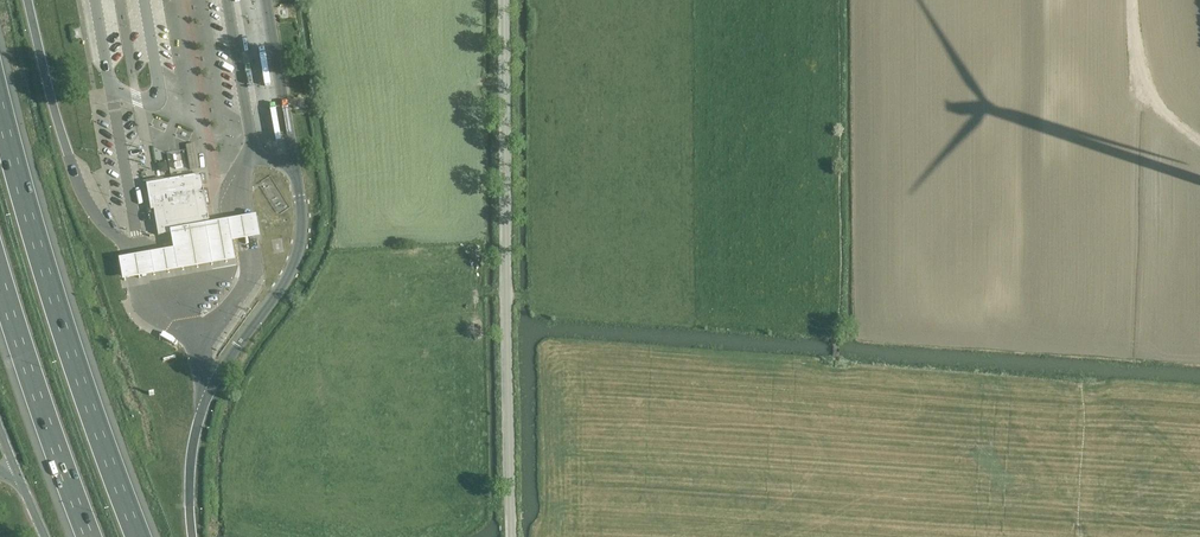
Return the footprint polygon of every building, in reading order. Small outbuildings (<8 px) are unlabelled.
[(235,10),(242,9),(240,0),(233,0),(235,10)] [(270,117),(276,116),(272,81),(266,82),(270,117)] [(197,143),(188,144),(189,168),(198,167),(197,143)] [(201,175),(146,184),(151,211),(154,210),(158,235),(210,227),(201,175)] [(172,232),(174,242),(175,251),(171,252),(163,253),(156,254),(149,255),(143,256),(134,258),(128,259),(121,260),(125,282),(131,281),(137,280),(146,278),(152,278),(159,276),(166,275),(174,273),(180,272),(191,270),(197,269),(207,267),(213,266),(224,264),(230,263),(237,262),(234,243),(241,242),(253,239),(262,238),(258,217),(250,219),(238,221),(235,221),(199,227),(172,232)]
